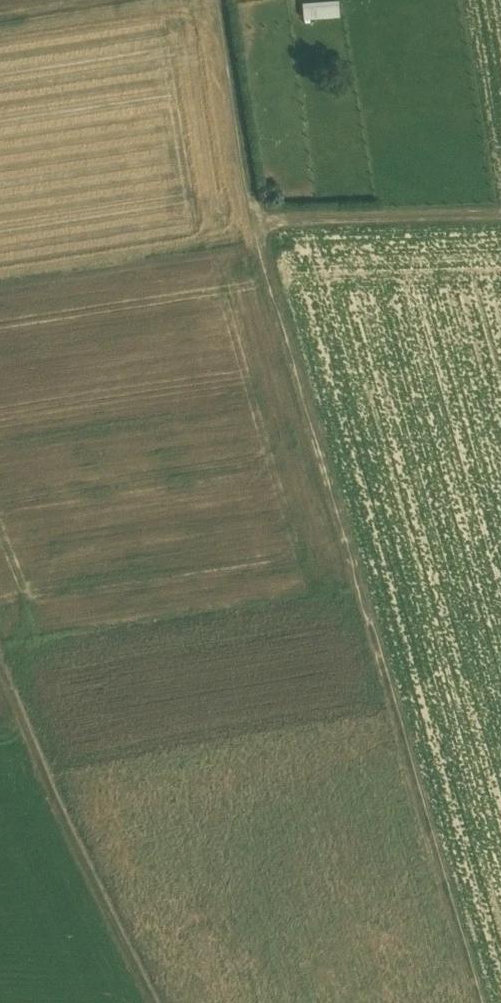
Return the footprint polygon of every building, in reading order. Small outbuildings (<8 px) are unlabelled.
[(344,16),(343,0),(323,0),(306,1),(307,17),(344,16)]
